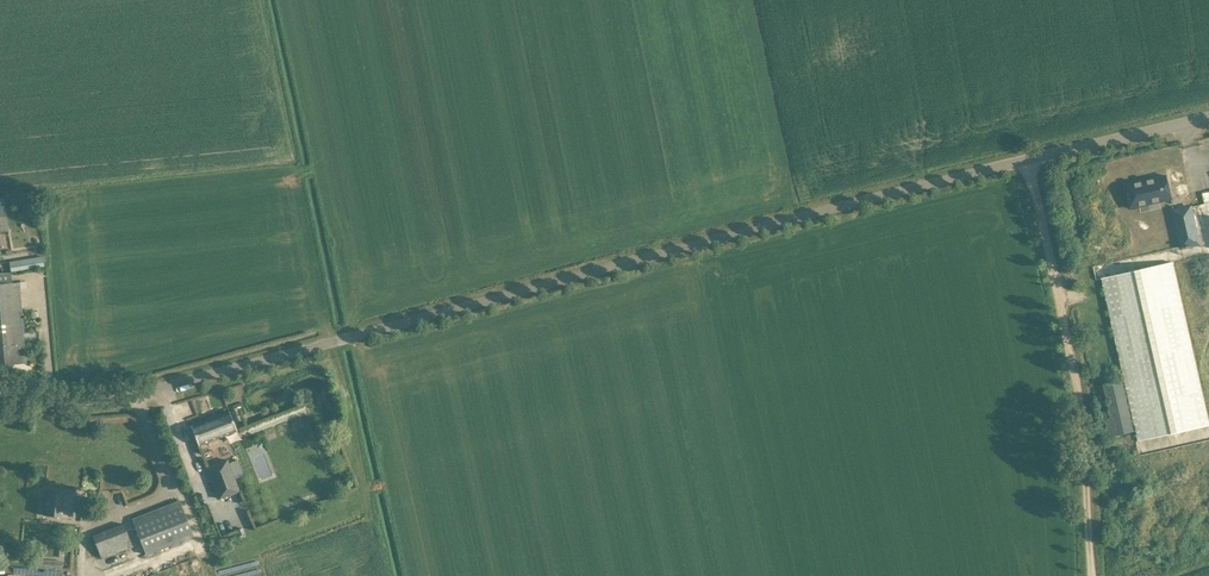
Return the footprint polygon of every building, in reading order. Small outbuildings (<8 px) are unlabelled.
[(1166,176),(1125,185),(1130,209),(1172,199),(1166,176)] [(1191,207),(1173,211),(1179,235),(1182,247),(1182,248),(1186,247),(1186,248),(1190,247),(1190,246),(1199,244),(1191,207)] [(9,263),(10,271),(46,265),(45,257),(9,263)] [(1102,278),(1139,441),(1208,425),(1208,423),(1173,262),(1102,278)] [(0,284),(0,365),(26,362),(25,351),(19,283),(0,284)] [(1111,418),(1106,419),(1110,437),(1133,431),(1122,380),(1104,384),(1111,418)] [(191,427),(195,438),(198,446),(237,431),(229,412),(191,427)] [(227,460),(207,468),(219,499),(239,491),(227,460)] [(46,489),(45,501),(43,515),(72,519),(74,494),(66,493),(66,491),(46,489)] [(132,519),(146,555),(194,537),(180,501),(132,519)] [(93,536),(101,558),(132,546),(124,524),(93,536)] [(37,559),(36,569),(47,569),(62,570),(63,560),(48,560),(37,559)]
